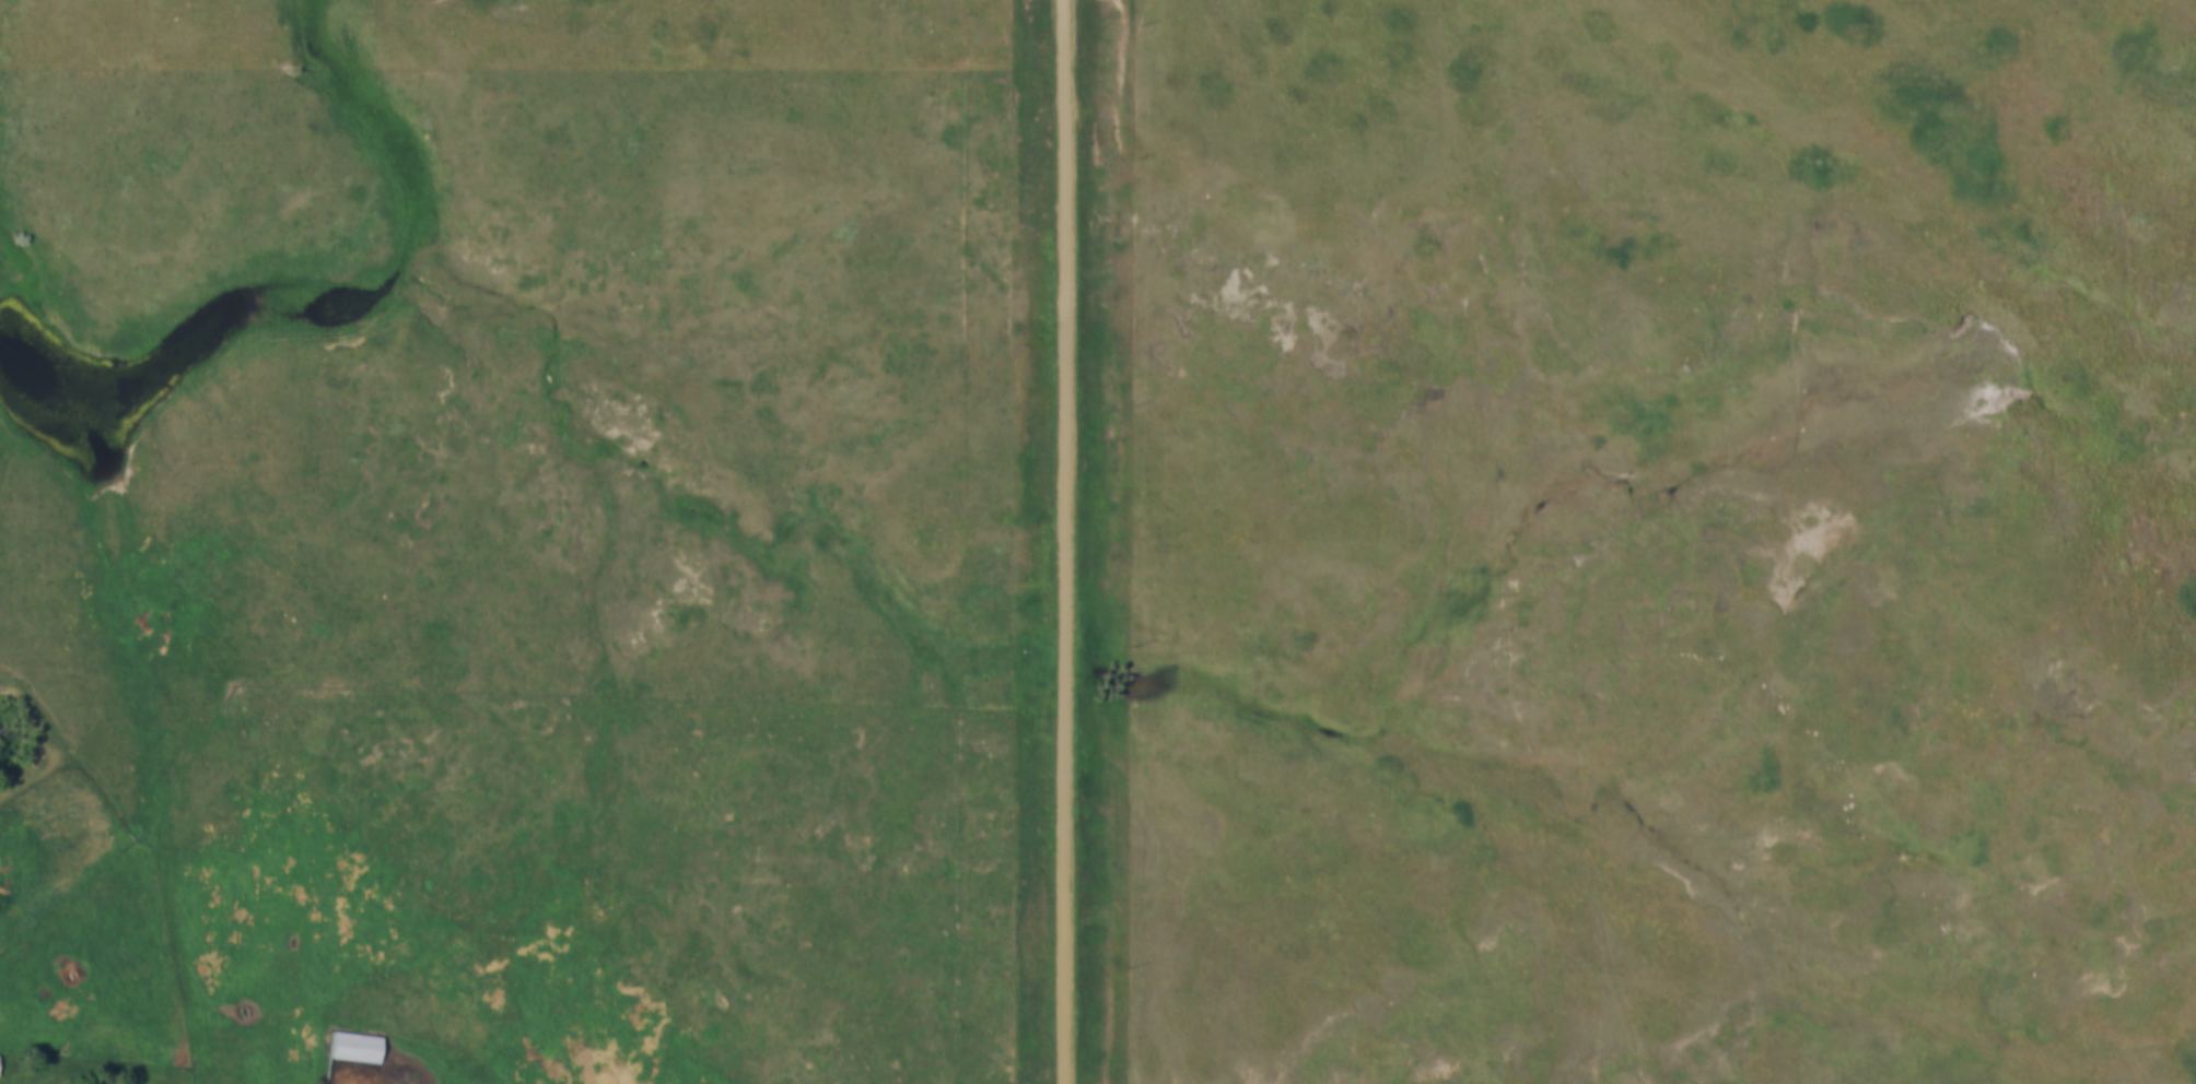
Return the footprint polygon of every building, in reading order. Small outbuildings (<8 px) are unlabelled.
[(338,1032),(388,1038),(385,1063),(335,1057),(338,1032)]
